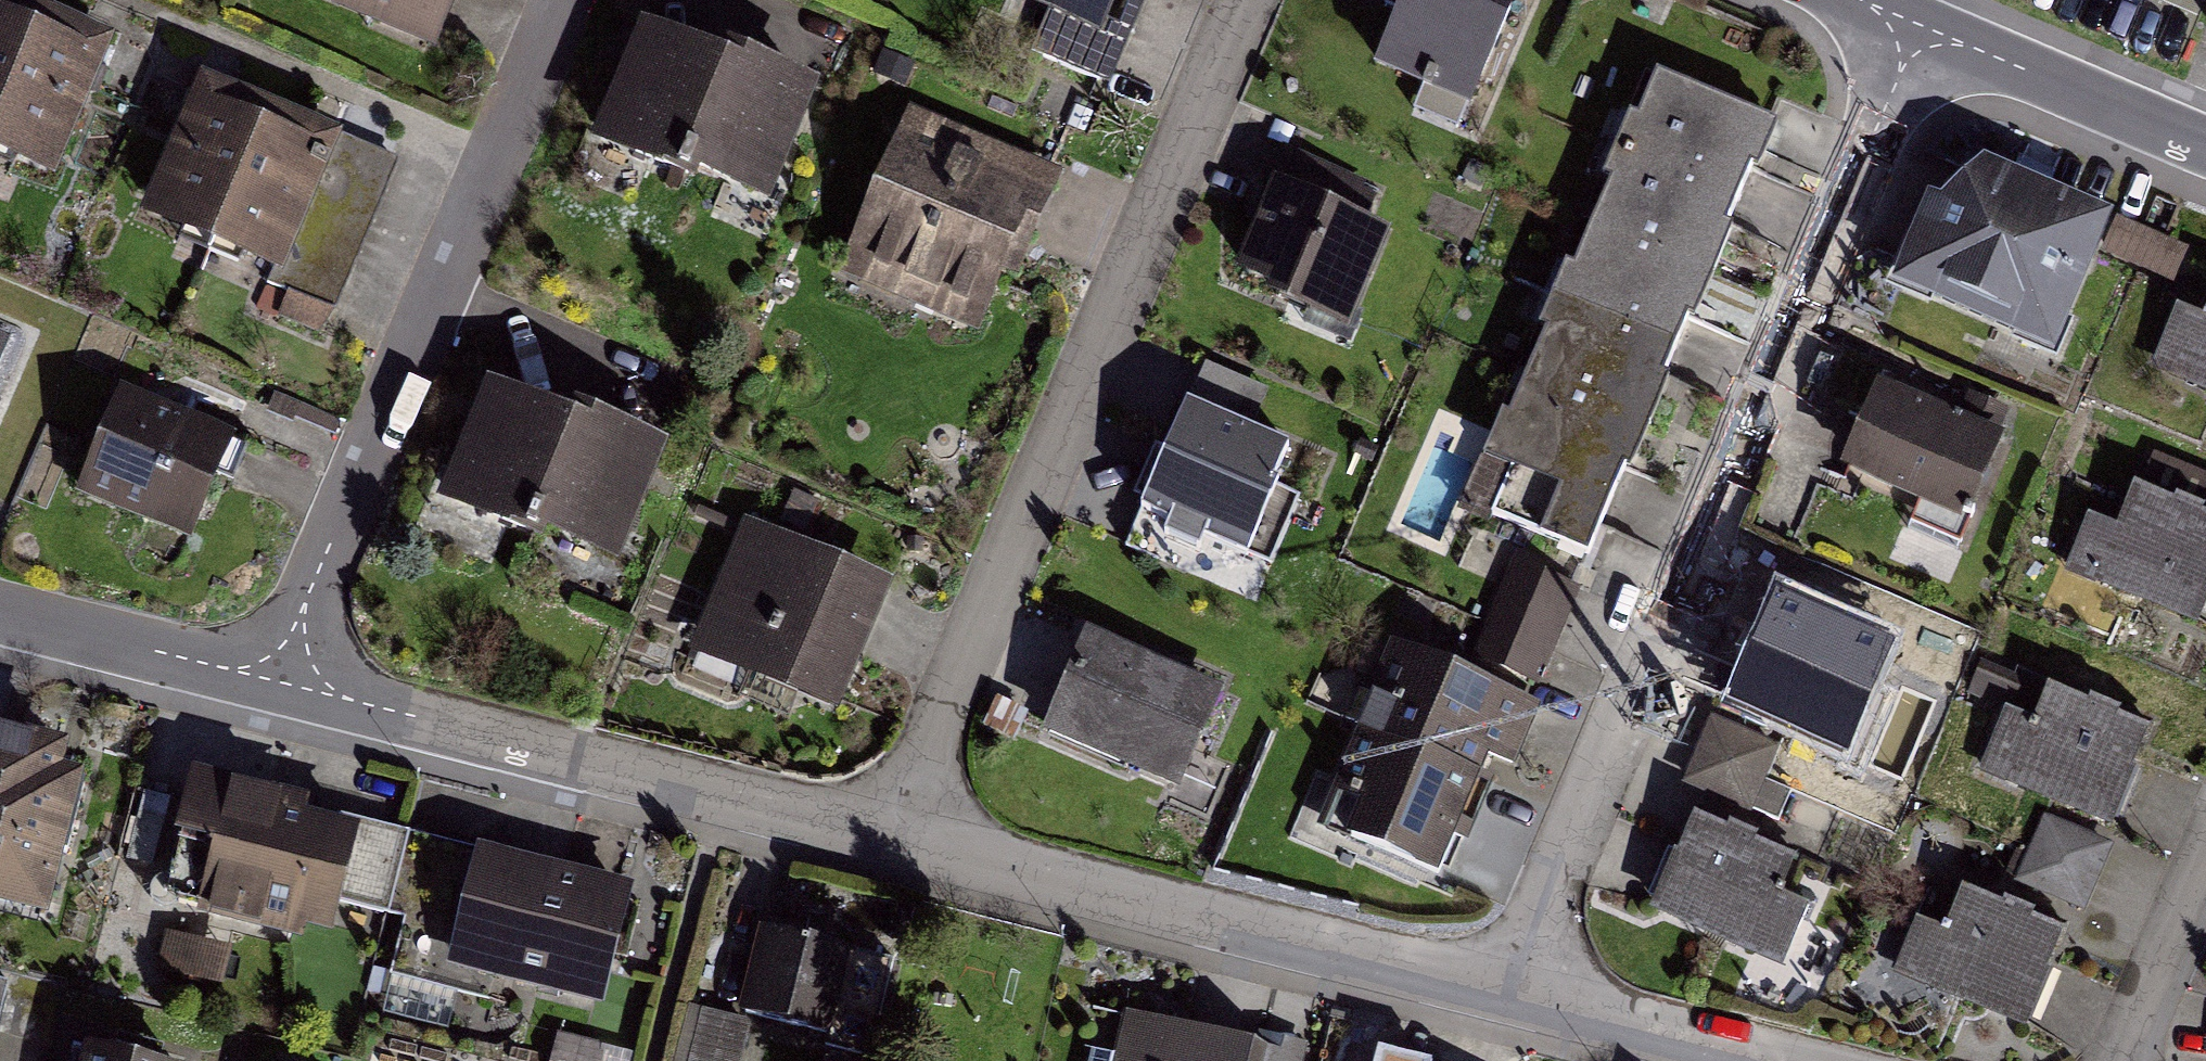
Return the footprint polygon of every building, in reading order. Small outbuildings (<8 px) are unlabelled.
[(15,0),(0,0),(0,163),(59,188),(119,43),(15,0)] [(314,2),(440,51),(460,0),(314,0),(314,2)] [(1045,18),(1028,57),(1106,92),(1148,0),(1005,0),(1045,18)] [(1524,0),(1400,0),(1370,69),(1477,115),(1525,0),(1524,0)] [(824,86),(632,13),(581,145),(773,219),(824,86)] [(1785,114),(1648,56),(1545,296),(1683,355),(1785,114)] [(338,126),(190,63),(126,209),(275,273),(338,126)] [(1060,174),(908,106),(831,274),(983,343),(1060,174)] [(2050,350),(2109,211),(1980,155),(1926,189),(1888,278),(2050,350)] [(1390,205),(1271,156),(1219,282),(1357,339),(1396,246),(1377,238),(1390,205)] [(1583,568),(1683,355),(1545,296),(1472,450),(1503,465),(1478,518),(1583,568)] [(2143,367),(2205,393),(2205,306),(2202,315),(2171,302),(2143,367)] [(0,328),(0,378),(17,335),(0,328)] [(664,439),(475,367),(424,500),(613,572),(664,439)] [(243,430),(112,375),(63,492),(193,547),(243,430)] [(1874,376),(1835,467),(1956,519),(2005,405),(1961,386),(1951,409),(1874,376)] [(1290,456),(1179,406),(1132,511),(1275,575),(1309,501),(1277,486),(1290,456)] [(2198,630),(2205,612),(2205,477),(2147,453),(2118,524),(2073,506),(2048,569),(2198,630)] [(900,588),(733,520),(679,653),(845,721),(900,588)] [(1590,589),(1514,560),(1475,660),(1391,628),(1311,834),(1445,886),(1495,759),(1520,769),(1590,589)] [(1889,659),(1780,611),(1733,715),(1873,778),(1900,720),(1868,706),(1889,659)] [(1225,685),(1078,624),(1029,742),(1177,803),(1225,685)] [(1999,703),(1968,768),(2117,838),(2144,780),(2129,772),(2149,730),(2047,682),(2030,718),(1999,703)] [(0,743),(0,902),(60,917),(97,767),(0,743)] [(354,817),(195,786),(171,911),(329,942),(354,817)] [(1682,807),(1637,907),(1784,974),(1812,912),(1776,896),(1794,858),(1682,807)] [(621,887),(508,860),(481,975),(594,1001),(621,887)] [(1915,917),(1891,973),(2037,1037),(2062,979),(2039,969),(2058,927),(1956,883),(1937,927),(1915,917)] [(224,978),(234,939),(170,923),(160,963),(224,978)] [(848,955),(767,937),(747,1022),(827,1041),(848,955)] [(1120,1002),(1108,1060),(1316,1060),(1319,1042),(1120,1002)] [(1434,1039),(1343,1018),(1333,1060),(1429,1060),(1434,1039)] [(552,1060),(625,1060),(628,1048),(560,1031),(552,1060)]
